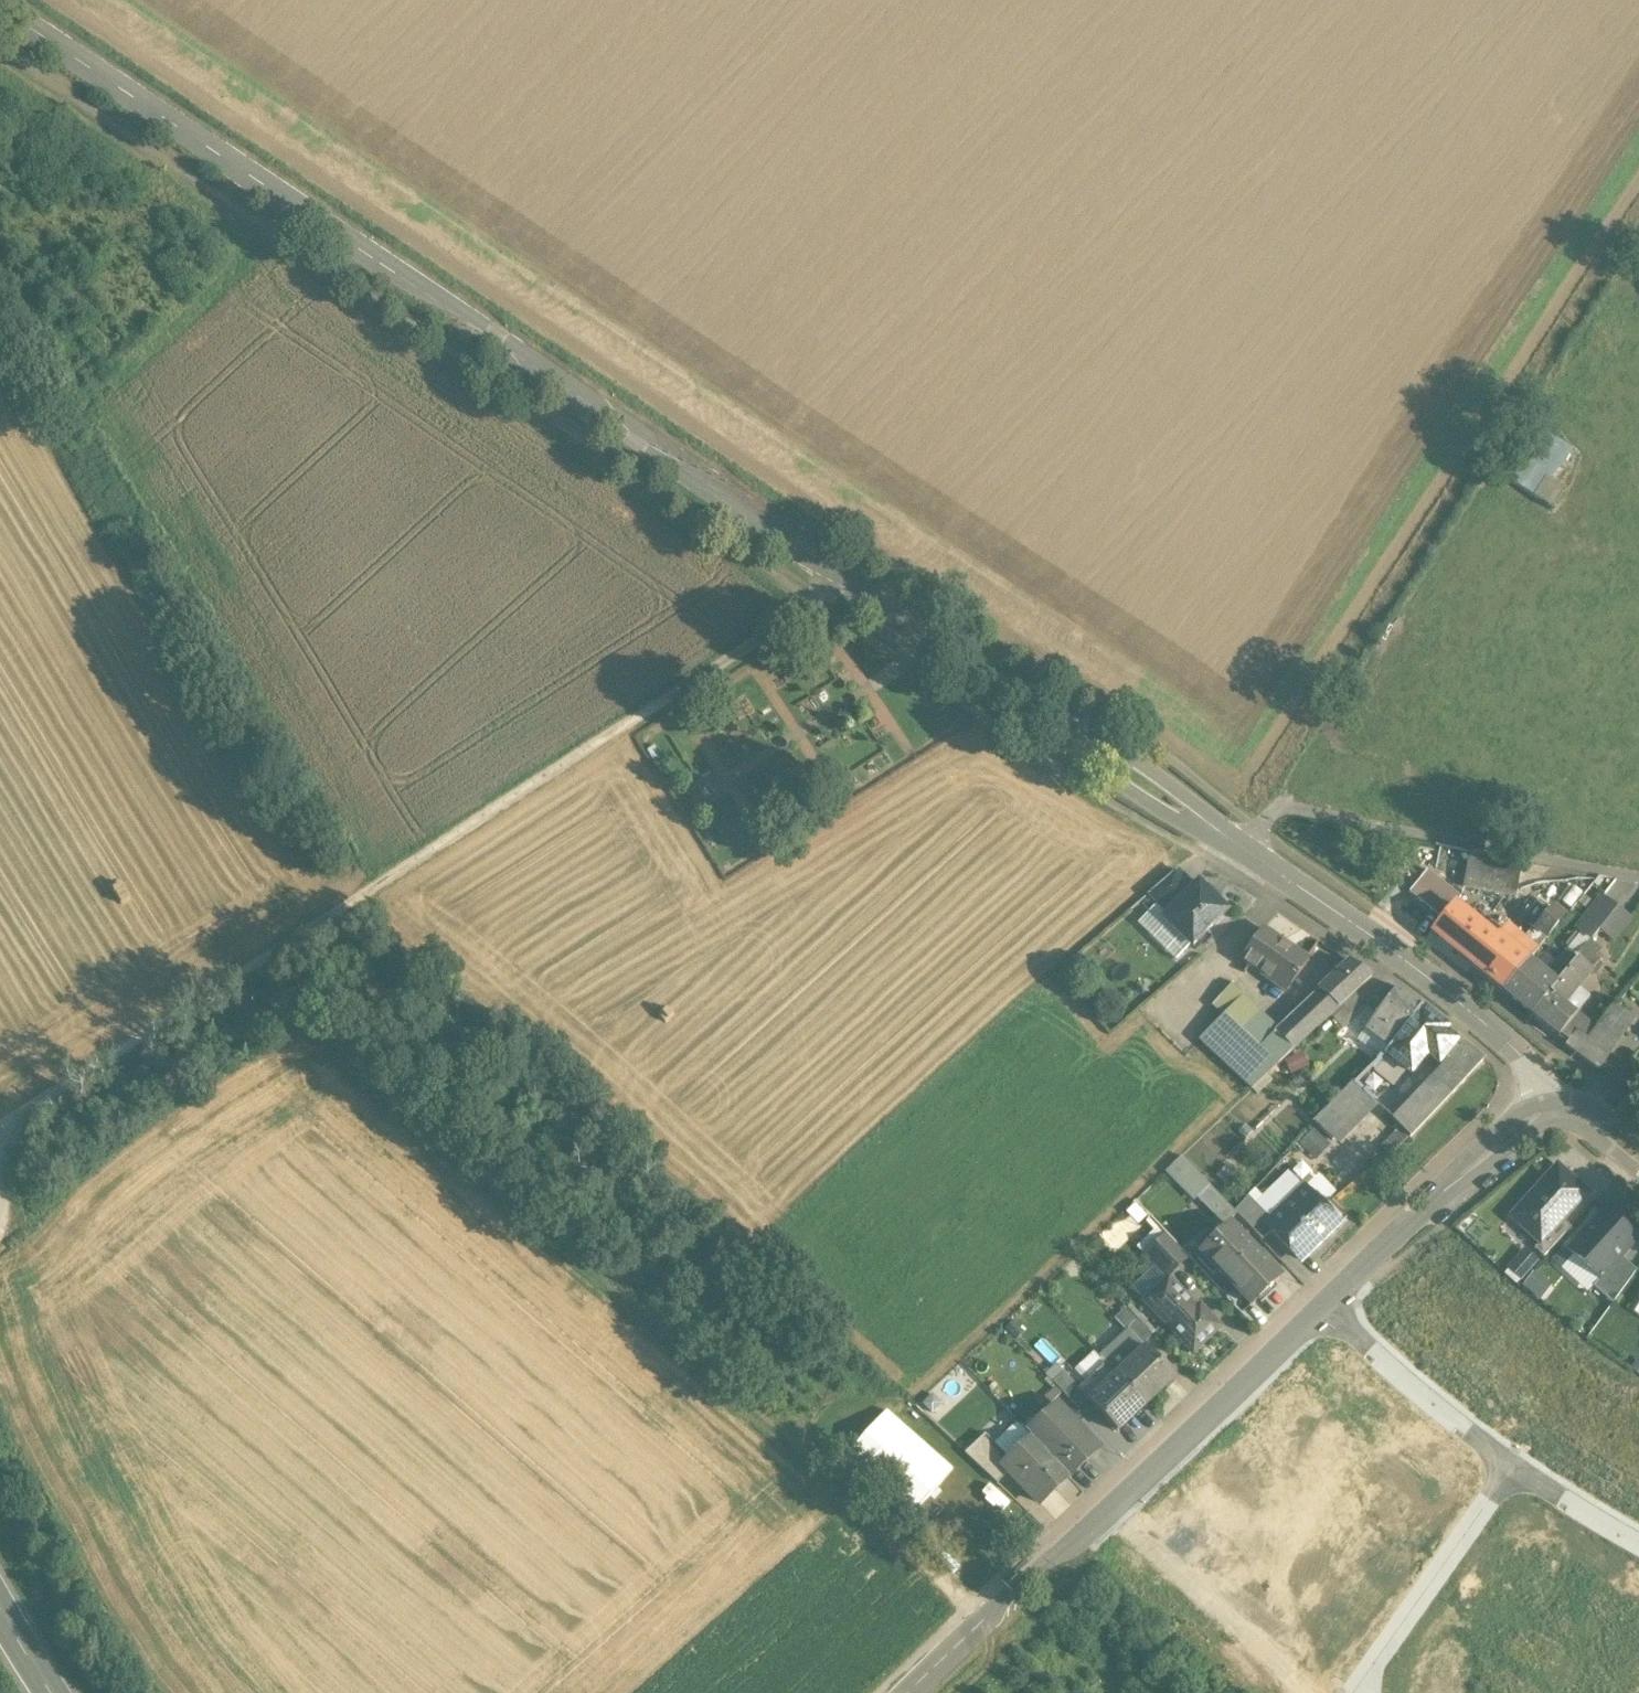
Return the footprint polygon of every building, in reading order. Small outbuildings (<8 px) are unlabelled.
[(1539,437),(1506,482),(1535,504),(1569,459),(1539,437)] [(1541,506),(1552,513),(1564,495),(1552,488),(1541,506)] [(1512,864),(1468,857),(1463,888),(1507,896),(1512,864)] [(1409,894),(1443,921),(1454,907),(1461,898),(1426,871),(1409,894)] [(1176,872),(1148,896),(1168,916),(1194,889),(1176,872)] [(1226,913),(1198,886),(1194,889),(1168,916),(1164,921),(1191,948),(1226,913)] [(1561,899),(1568,908),(1582,897),(1575,888),(1561,899)] [(1600,901),(1576,931),(1591,943),(1601,931),(1615,913),(1600,901)] [(1433,934),(1472,967),(1493,940),(1454,907),(1443,921),(1433,934)] [(1551,910),(1535,928),(1548,939),(1564,921),(1551,910)] [(1628,923),(1615,913),(1601,931),(1614,942),(1628,923)] [(1309,961),(1263,930),(1240,962),(1285,994),(1309,961)] [(1527,964),(1497,940),(1495,942),(1493,940),(1472,967),(1503,992),(1527,964)] [(1527,964),(1503,992),(1530,1016),(1576,961),(1578,959),(1568,952),(1546,978),(1527,964)] [(1594,966),(1582,955),(1578,959),(1576,961),(1589,972),(1594,966)] [(1576,961),(1530,1016),(1559,1039),(1576,1017),(1563,1008),(1589,972),(1576,961)] [(1277,1033),(1274,1036),(1292,1053),(1331,1017),(1352,996),(1371,979),(1350,964),(1277,1033)] [(1605,977),(1598,972),(1595,976),(1601,981),(1605,977)] [(1419,1009),(1386,984),(1372,1000),(1381,1009),(1366,1029),(1391,1046),(1419,1009)] [(1241,998),(1230,987),(1212,1007),(1223,1017),(1241,998)] [(1614,1006),(1601,995),(1593,1005),(1607,1015),(1614,1006)] [(1352,996),(1331,1017),(1342,1031),(1366,1008),(1352,996)] [(1277,1033),(1241,998),(1223,1017),(1276,1068),(1292,1053),(1274,1036),(1277,1033)] [(1607,1015),(1586,1041),(1608,1057),(1635,1021),(1614,1006),(1607,1015)] [(1445,1028),(1419,1009),(1391,1046),(1379,1060),(1393,1073),(1412,1049),(1425,1057),(1445,1028)] [(1223,1017),(1198,1042),(1251,1092),(1276,1068),(1223,1017)] [(1586,1041),(1575,1034),(1564,1048),(1597,1072),(1608,1057),(1586,1041)] [(1484,1060),(1459,1040),(1443,1060),(1450,1066),(1430,1087),(1445,1101),(1484,1060)] [(1379,1060),(1353,1086),(1368,1098),(1393,1073),(1379,1060)] [(1353,1086),(1314,1125),(1328,1139),(1368,1098),(1353,1086)] [(1430,1087),(1393,1124),(1409,1140),(1445,1101),(1430,1087)] [(1298,1143),(1316,1162),(1331,1147),(1314,1128),(1298,1143)] [(1321,1205),(1335,1192),(1316,1171),(1311,1175),(1303,1166),(1294,1174),(1321,1205)] [(1579,1189),(1557,1170),(1513,1218),(1540,1243),(1561,1220),(1578,1201),(1573,1196),(1579,1189)] [(1234,1213),(1209,1187),(1196,1199),(1223,1228),(1236,1215),(1234,1213)] [(1326,1202),(1321,1207),(1304,1190),(1271,1221),(1265,1227),(1270,1232),(1298,1260),(1327,1233),(1329,1235),(1345,1221),(1326,1202)] [(1248,1197),(1234,1213),(1236,1215),(1261,1241),(1270,1232),(1265,1227),(1271,1221),(1248,1197)] [(1637,1240),(1605,1211),(1567,1252),(1599,1281),(1620,1258),(1637,1240)] [(1561,1220),(1540,1243),(1534,1249),(1544,1258),(1571,1229),(1561,1220)] [(1230,1228),(1201,1255),(1250,1306),(1278,1279),(1230,1228)] [(1523,1247),(1506,1265),(1522,1281),(1539,1263),(1523,1247)] [(1173,1265),(1156,1248),(1145,1258),(1162,1276),(1173,1265)] [(1620,1258),(1599,1281),(1593,1288),(1612,1305),(1637,1272),(1620,1258)] [(1203,1316),(1168,1280),(1143,1303),(1192,1355),(1218,1332),(1218,1325),(1209,1316),(1203,1316)] [(1151,1337),(1127,1311),(1116,1321),(1140,1347),(1151,1337)] [(1138,1358),(1121,1340),(1101,1359),(1118,1378),(1145,1406),(1174,1380),(1146,1350),(1138,1358)] [(1057,1367),(1046,1378),(1053,1384),(1077,1410),(1087,1400),(1064,1375),(1057,1367)] [(1145,1406),(1118,1378),(1107,1389),(1106,1388),(1089,1404),(1117,1433),(1145,1406)] [(1097,1452),(1056,1408),(1040,1422),(1045,1428),(1032,1440),(1069,1478),(1097,1452)] [(985,1436),(964,1456),(996,1485),(1009,1473),(1003,1467),(1009,1461),(985,1436)] [(1032,1440),(1009,1461),(1003,1467),(1009,1473),(1040,1506),(1069,1478),(1032,1440)]
